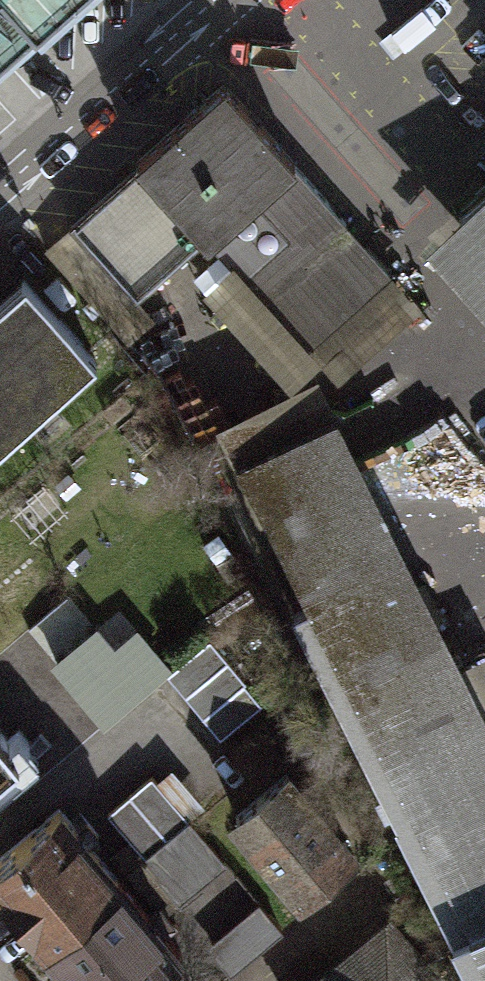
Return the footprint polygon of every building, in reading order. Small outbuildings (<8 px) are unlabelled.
[(73,0),(0,0),(0,65),(36,33),(73,0)] [(294,162),(224,84),(137,160),(141,165),(71,226),(136,298),(205,236),(208,240),(242,277),(245,274),(310,346),(393,273),(294,162)] [(424,243),(484,311),(484,190),(424,243)] [(0,302),(0,444),(96,360),(25,280),(0,302)] [(338,412),(238,462),(484,958),(484,707),(338,412)] [(54,614),(29,635),(69,681),(93,660),(54,614)] [(245,681),(209,639),(168,674),(222,737),(261,703),(243,683),(245,681)] [(16,753),(0,734),(0,766),(16,753)] [(303,898),(353,855),(285,774),(234,817),(303,898)] [(145,857),(189,820),(152,776),(108,813),(145,857)] [(0,857),(0,884),(47,939),(118,879),(59,808),(0,857)] [(145,857),(118,879),(156,923),(203,884),(200,881),(224,861),(189,820),(145,857)] [(47,939),(82,980),(143,980),(179,951),(156,923),(118,879),(47,939)] [(282,931),(259,904),(211,945),(234,972),(282,931)] [(386,925),(318,980),(432,980),(386,925)]
